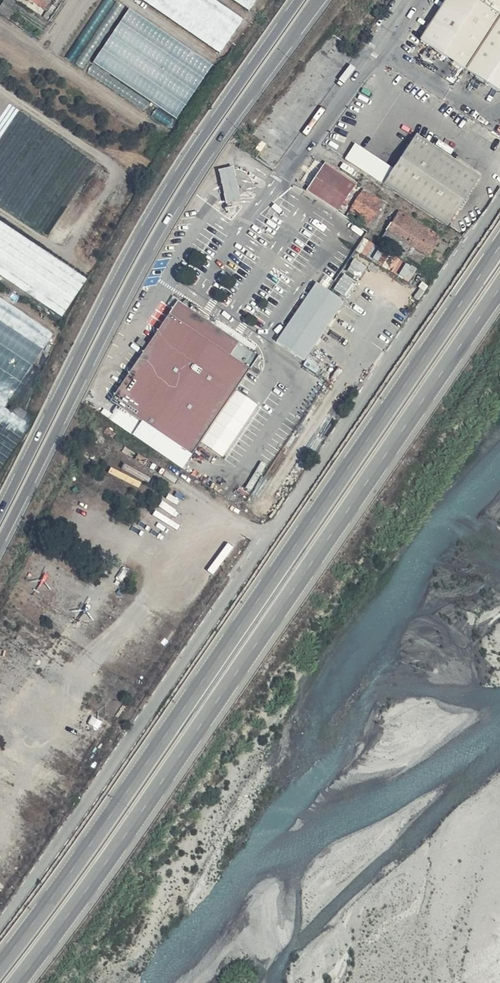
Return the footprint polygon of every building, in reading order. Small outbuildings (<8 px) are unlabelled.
[(26,3),(41,12),(49,0),(22,0),(26,3)] [(41,12),(45,15),(56,0),(49,0),(41,12)] [(114,0),(105,0),(65,58),(83,70),(125,7),(114,0)] [(212,0),(142,0),(219,53),(241,20),(212,0)] [(247,12),(256,0),(230,0),(247,12)] [(420,42),(499,93),(499,0),(446,0),(420,42)] [(214,67),(130,10),(87,72),(171,129),(214,67)] [(434,218),(466,167),(449,156),(415,135),(403,152),(392,168),(382,186),(434,218)] [(382,186),(392,168),(355,144),(344,162),(382,186)] [(308,187),(341,208),(358,182),(325,161),(308,187)] [(234,165),(218,169),(227,203),(243,199),(234,165)] [(479,177),(466,167),(434,218),(447,227),(479,177)] [(343,220),(364,233),(382,205),(362,192),(343,220)] [(20,294),(64,323),(90,273),(17,225),(0,213),(0,281),(20,294)] [(426,260),(439,239),(400,214),(378,247),(407,264),(415,252),(426,260)] [(315,284),(276,342),(304,361),(357,284),(341,273),(327,292),(315,284)] [(5,409),(54,336),(0,299),(0,406),(5,409)] [(170,314),(228,354),(237,341),(179,301),(170,314)] [(228,354),(170,314),(140,358),(111,401),(142,422),(192,456),(251,369),(228,354)] [(30,426),(5,409),(0,406),(0,469),(30,426)] [(192,456),(142,422),(134,434),(184,468),(192,456)]
